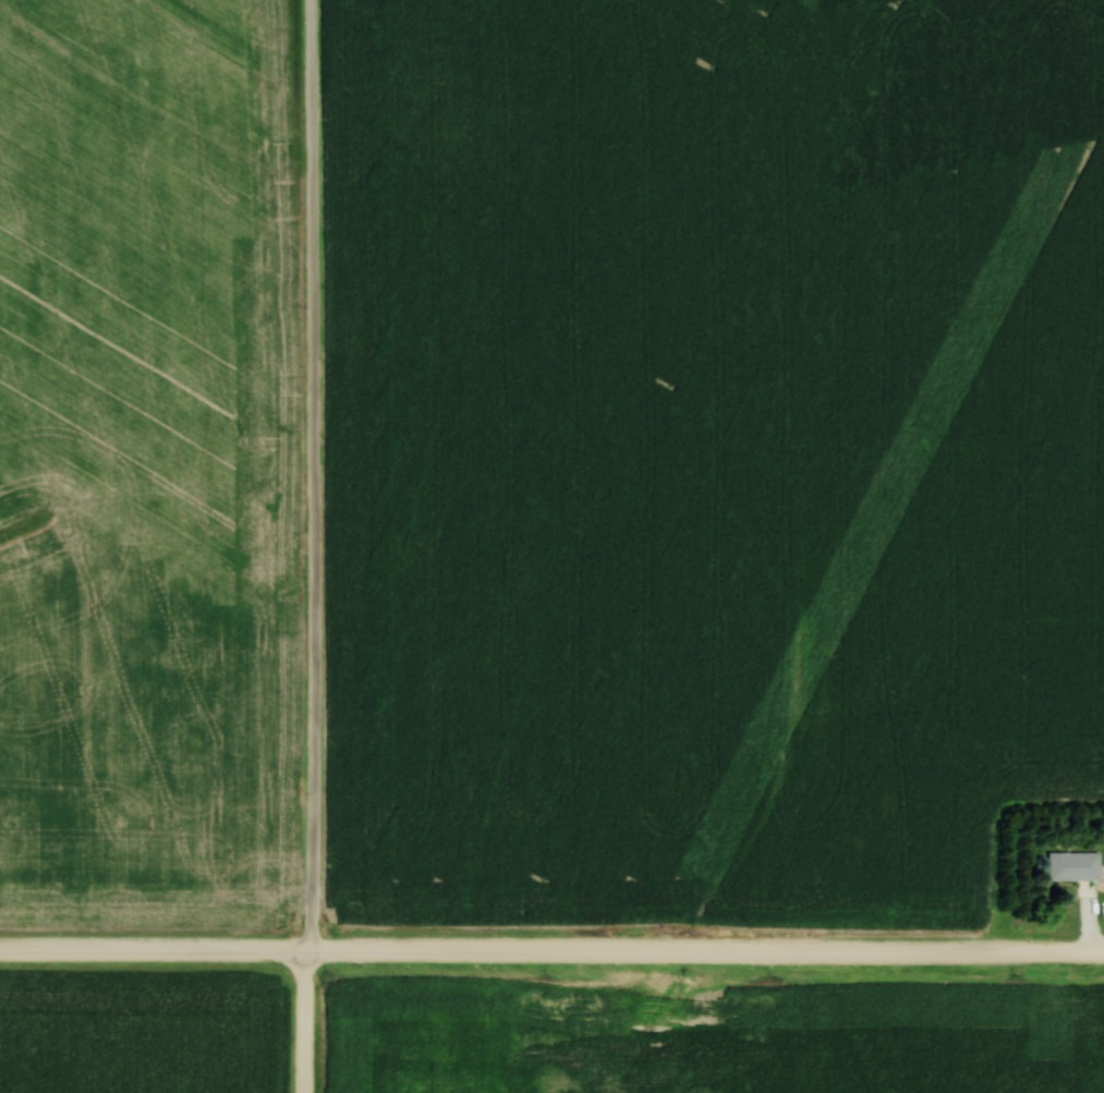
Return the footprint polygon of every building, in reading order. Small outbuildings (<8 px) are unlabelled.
[(1101,880),(1101,852),(1049,852),(1049,880),(1101,880)]
